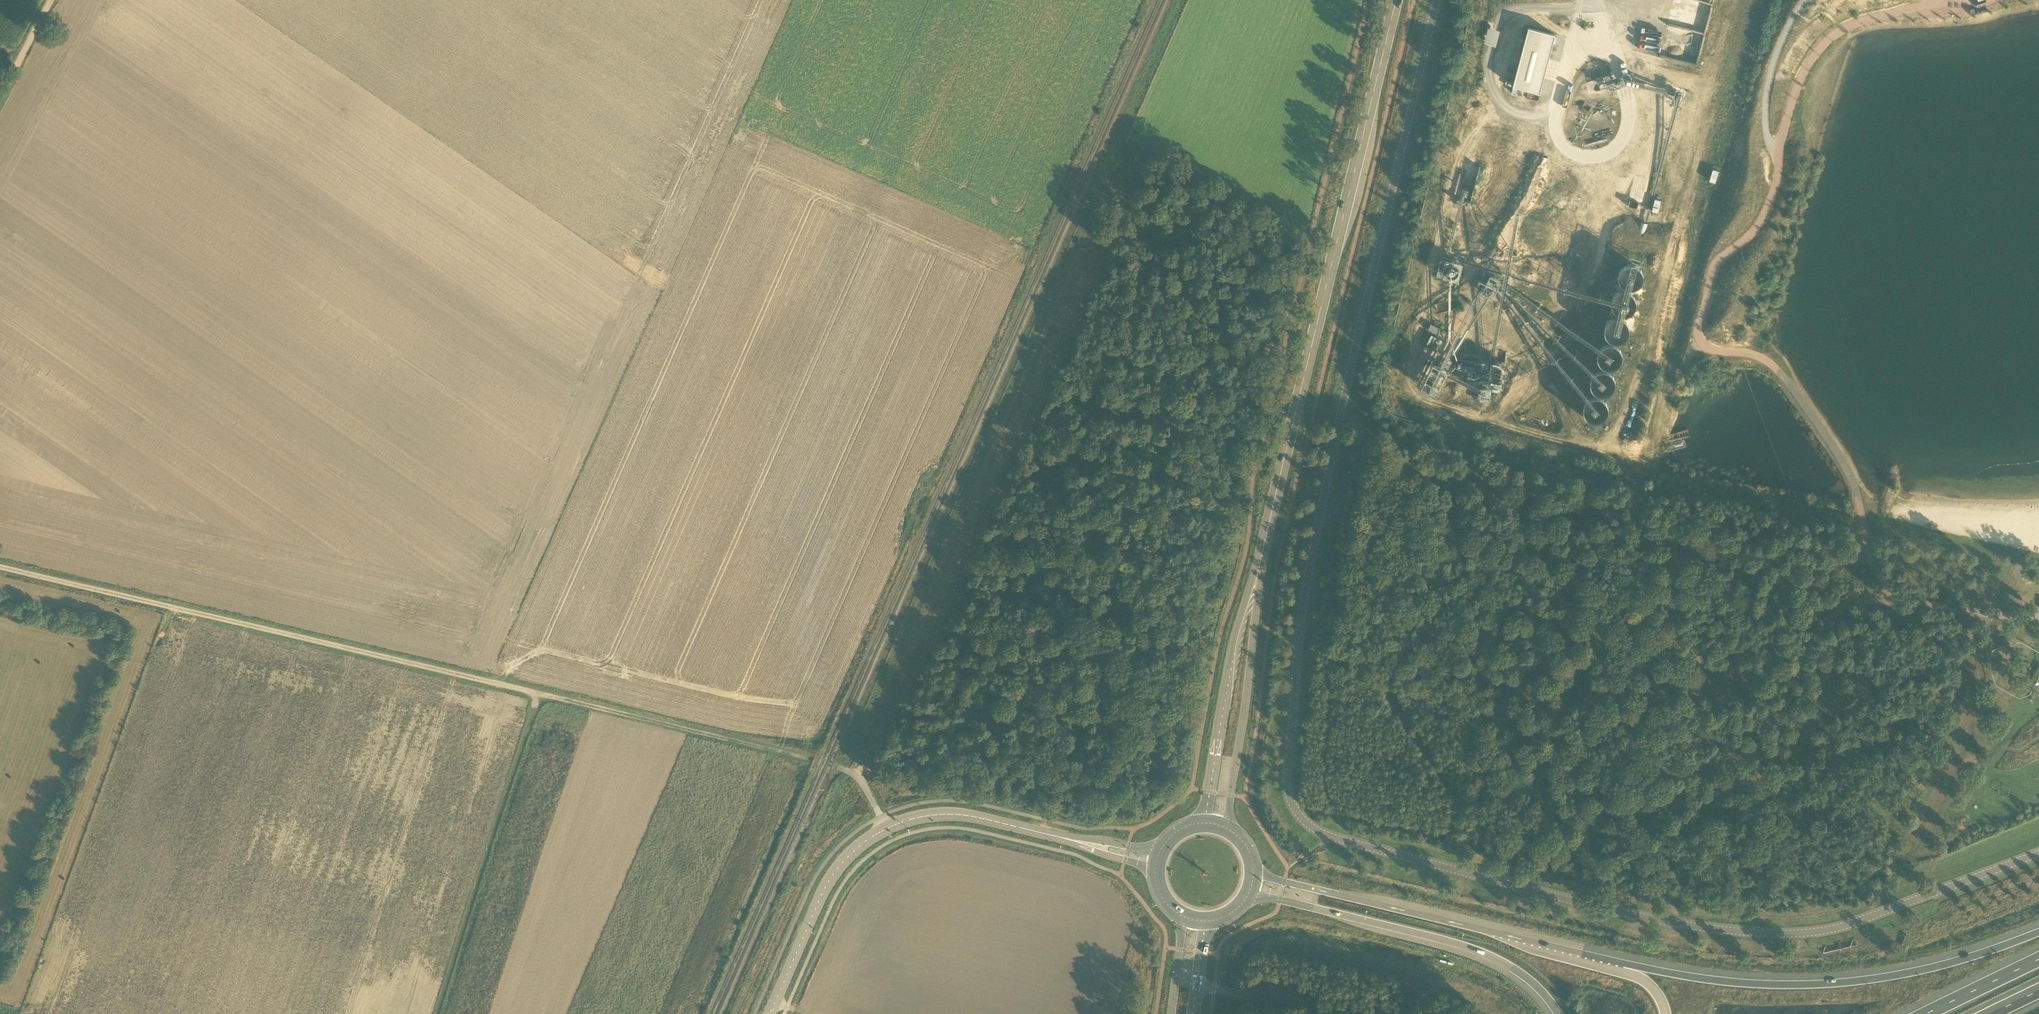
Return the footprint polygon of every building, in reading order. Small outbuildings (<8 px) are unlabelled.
[(1540,93),(1555,35),(1529,28),(1513,86),(1540,93)] [(1637,287),(1641,269),(1630,266),(1627,279),(1633,281),(1631,286),(1637,287)] [(1630,337),(1622,318),(1604,325),(1612,345),(1630,337)] [(1430,324),(1428,330),(1444,337),(1447,331),(1430,324)] [(1437,350),(1442,339),(1432,335),(1427,345),(1437,350)] [(1501,389),(1504,364),(1489,362),(1487,372),(1482,372),(1482,366),(1476,365),(1474,380),(1482,381),(1480,396),(1490,397),(1492,388),(1501,389)]
